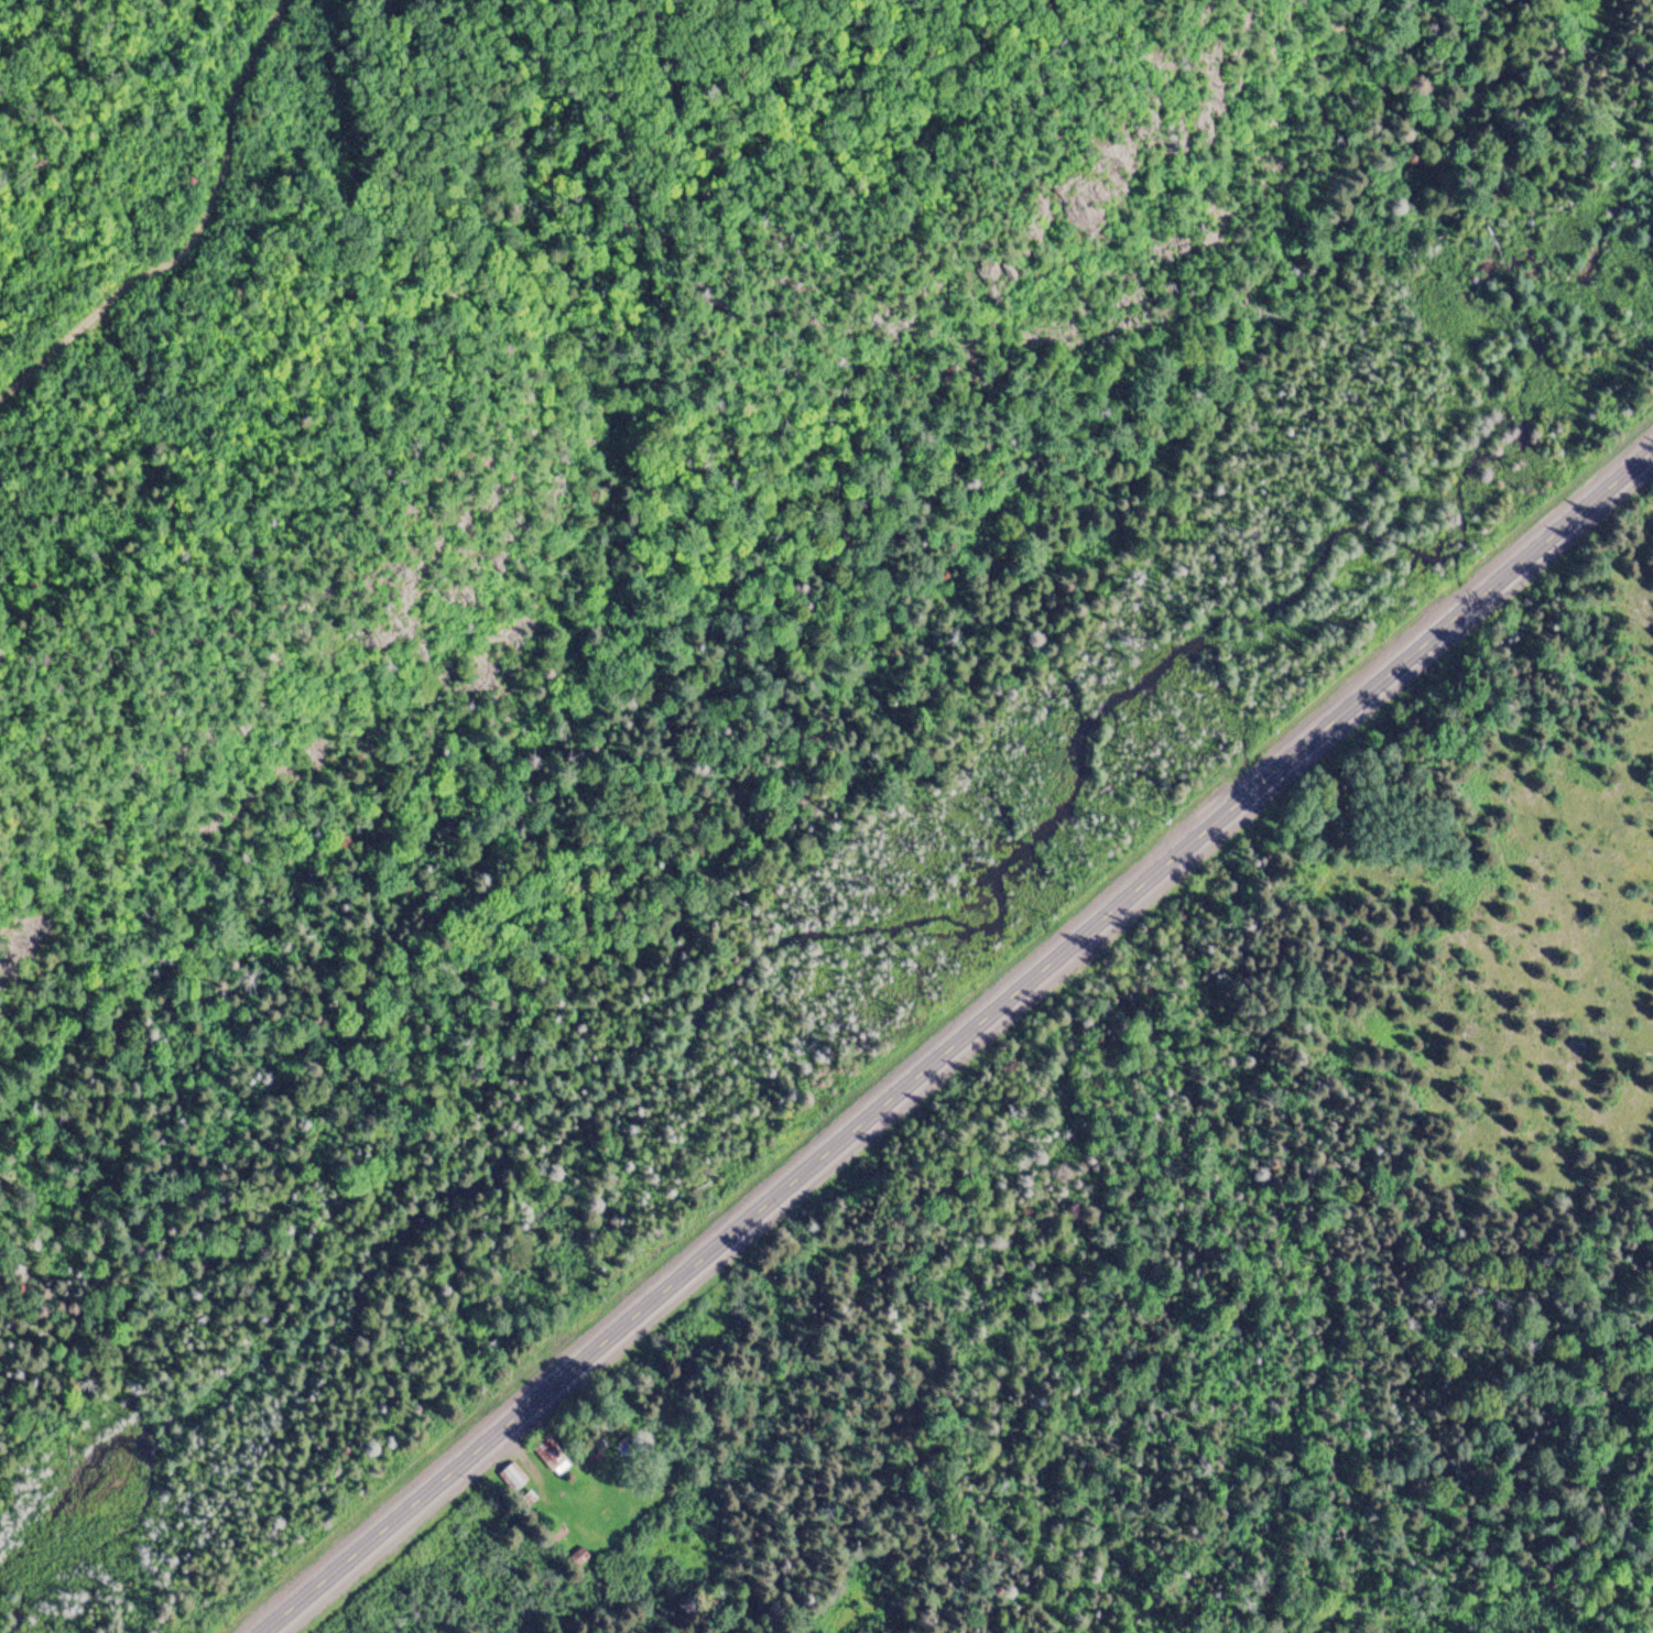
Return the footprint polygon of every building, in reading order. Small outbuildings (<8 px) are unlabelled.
[(561,1476),(571,1460),(539,1438),(529,1453),(561,1476)] [(513,1493),(527,1481),(513,1463),(498,1475),(513,1493)]
